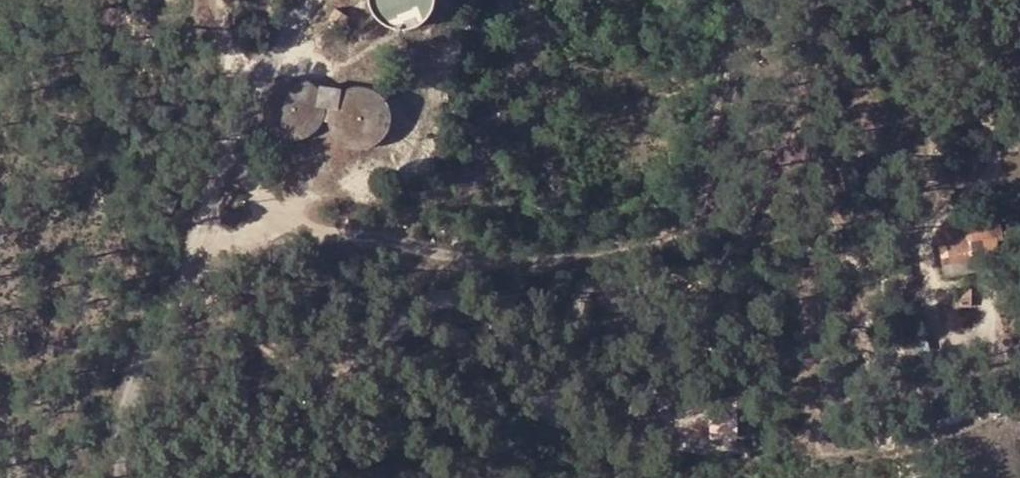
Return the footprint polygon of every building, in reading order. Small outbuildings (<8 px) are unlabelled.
[(371,8),(376,17),(383,24),(393,28),(403,29),(413,27),(422,22),(429,14),(433,4),(433,0),(369,0),(371,8)] [(355,21),(341,11),(332,25),(345,35),(355,21)] [(324,120),(326,110),(324,100),(319,92),(317,90),(312,85),(303,82),(293,81),(283,83),(274,89),(268,97),(265,107),(266,117),(269,127),(276,135),(285,140),(295,141),(304,140),(313,136),(320,129),(324,120)] [(317,90),(319,92),(324,100),(326,110),(324,120),(331,121),(330,115),(334,105),(340,96),(341,90),(317,86),(317,90)] [(390,127),(391,118),(389,108),(384,100),(377,93),(368,89),(358,88),(348,91),(340,96),(334,105),(330,115),(331,121),(331,125),(335,134),(341,142),(350,147),(360,149),(370,148),(379,143),(385,136),(390,127)] [(943,230),(946,249),(972,246),(970,227),(943,230)] [(984,261),(994,260),(993,246),(990,247),(989,239),(981,240),(984,261)] [(947,266),(975,263),(972,246),(946,249),(944,249),(947,266)] [(976,274),(975,263),(947,266),(949,278),(976,274)] [(955,297),(954,313),(974,314),(975,299),(955,297)] [(713,410),(714,421),(737,418),(735,399),(715,401),(714,386),(678,390),(680,413),(691,411),(713,410)] [(691,411),(692,422),(714,421),(713,410),(691,411)]
